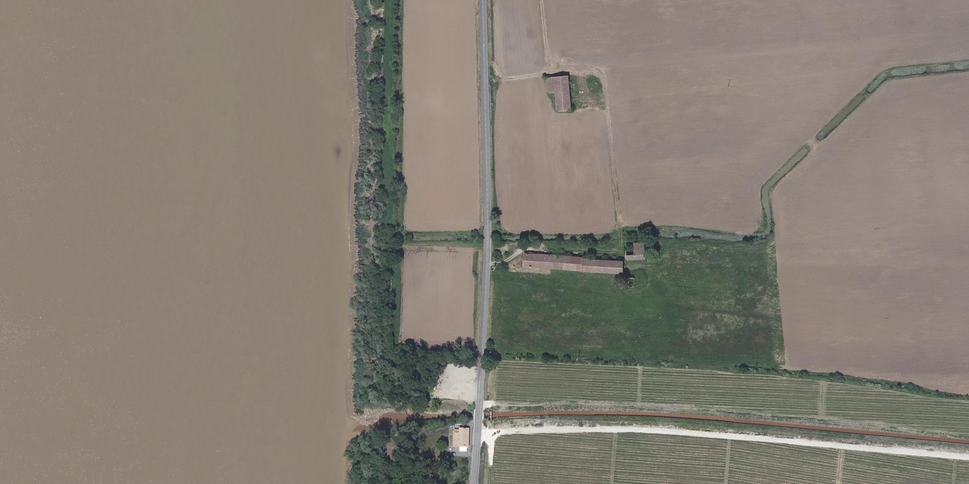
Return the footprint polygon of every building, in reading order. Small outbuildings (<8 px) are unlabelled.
[(572,111),(568,76),(546,78),(548,93),(555,93),(557,112),(572,111)] [(626,245),(627,260),(628,261),(645,259),(644,243),(626,245)] [(571,257),(525,254),(523,268),(623,274),(624,261),(588,259),(571,257)] [(469,428),(460,428),(460,432),(454,431),(453,446),(459,446),(460,446),(466,446),(468,446),(469,428)]
